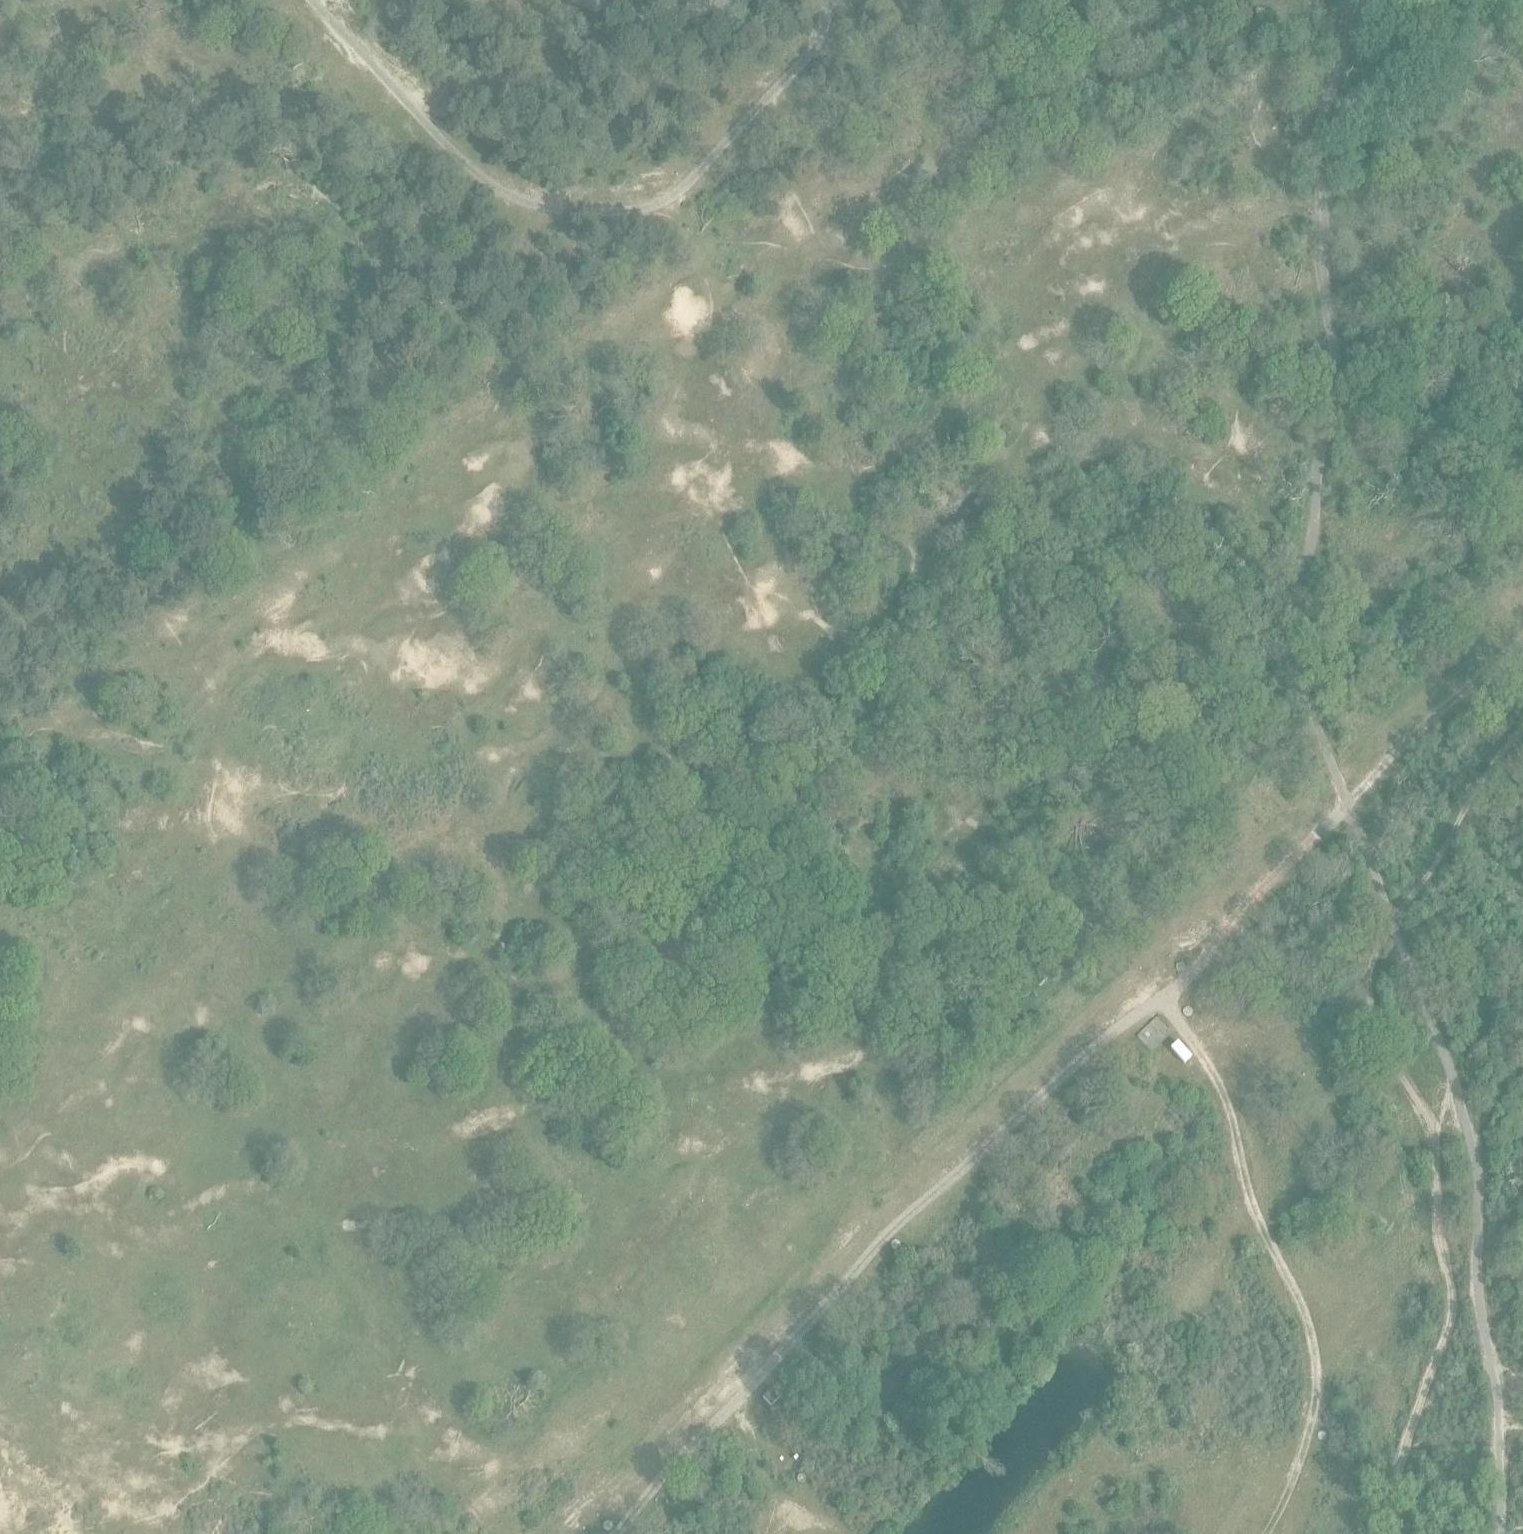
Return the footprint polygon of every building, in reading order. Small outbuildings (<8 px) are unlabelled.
[(773,1388),(764,1398),(771,1406),(781,1397),(773,1388)]
